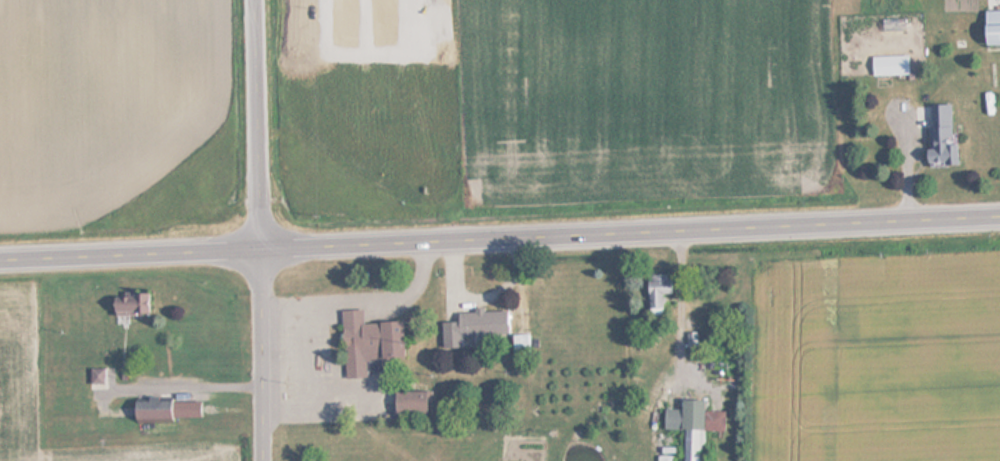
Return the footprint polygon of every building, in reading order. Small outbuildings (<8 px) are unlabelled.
[(979,10),(980,44),(999,44),(999,9),(979,10)] [(903,18),(880,18),(880,29),(903,29),(903,18)] [(870,55),(870,75),(907,75),(907,55),(870,55)] [(928,104),(929,147),(921,147),(921,166),(953,165),(951,103),(928,104)] [(659,294),(669,294),(668,274),(644,275),(644,315),(659,314),(659,294)] [(146,316),(146,293),(127,293),(127,303),(107,303),(107,316),(146,316)] [(340,310),(341,378),(363,377),(363,361),(400,360),(399,322),(362,323),(361,310),(340,310)] [(508,335),(507,310),(455,311),(455,322),(440,322),(441,348),(462,348),(462,336),(508,335)] [(511,353),(524,355),(526,340),(513,339),(511,353)] [(104,369),(87,369),(87,385),(104,385),(104,369)] [(429,414),(429,392),(390,392),(390,414),(429,414)] [(143,395),(143,400),(129,400),(129,422),(172,422),(172,395),(143,395)] [(703,400),(678,400),(678,409),(662,409),(662,429),(681,429),(681,460),(703,460),(703,400)]
